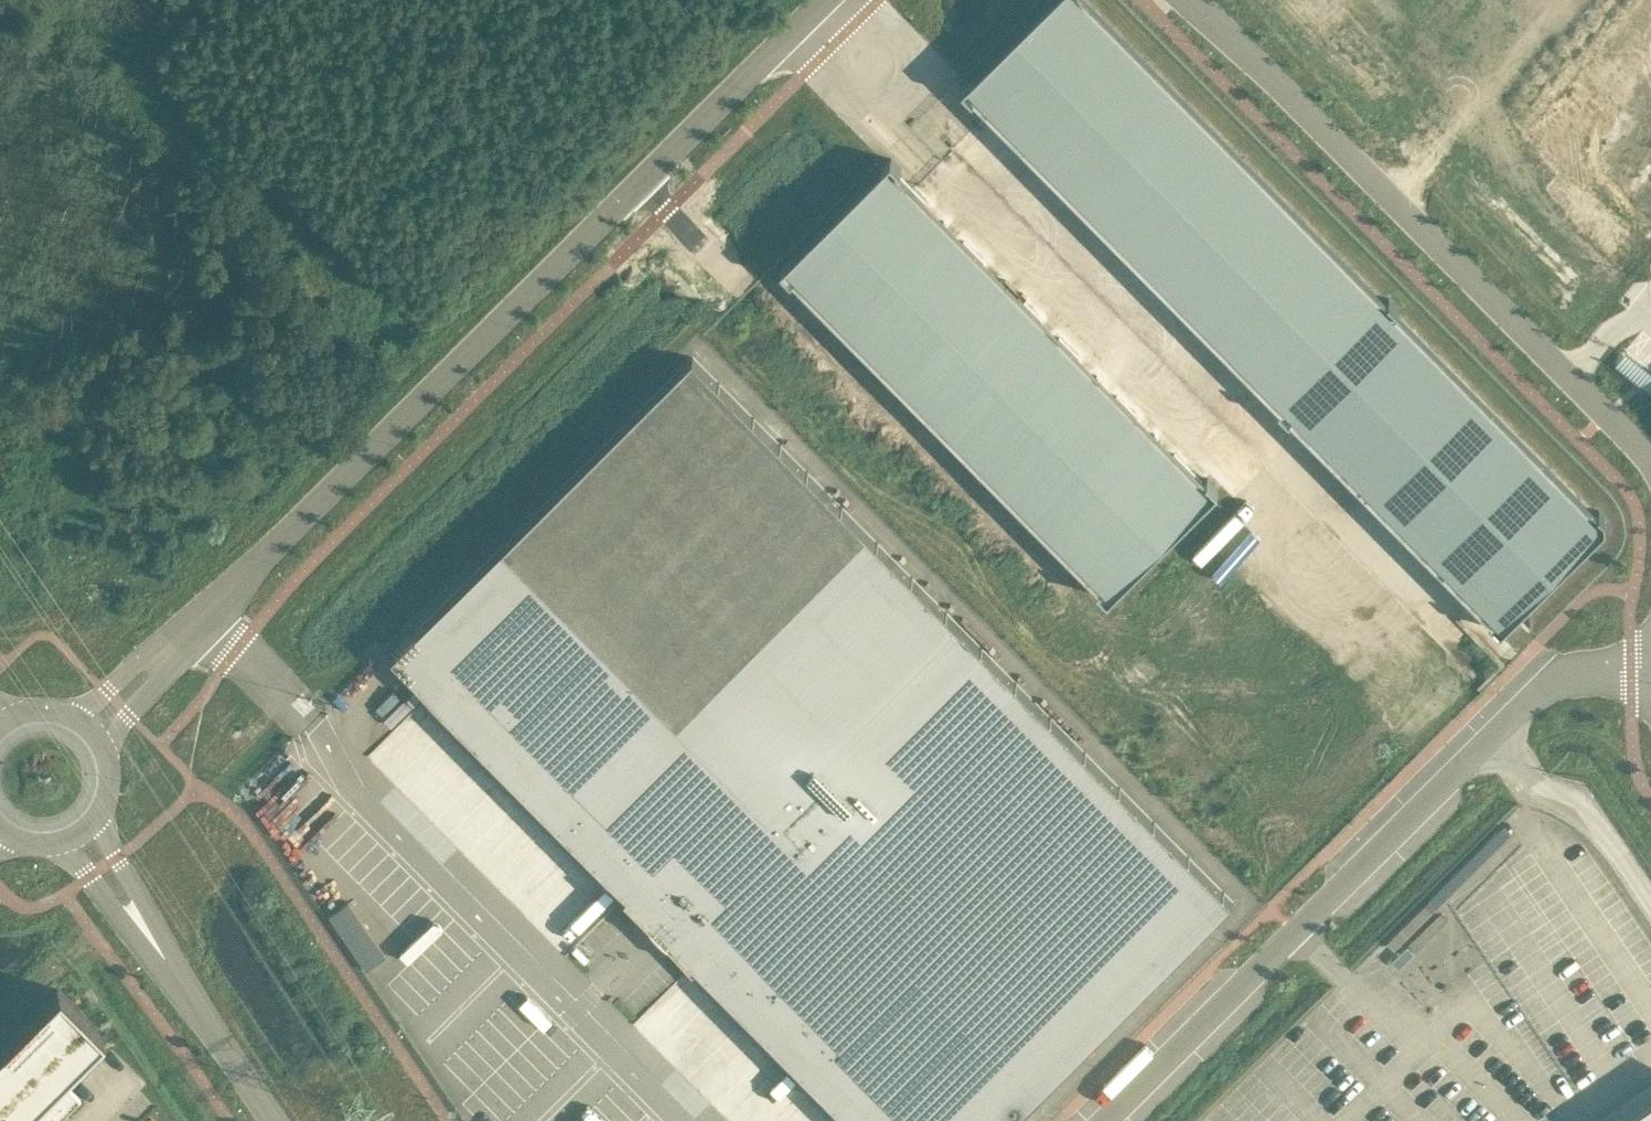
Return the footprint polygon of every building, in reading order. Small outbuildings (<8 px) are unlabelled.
[(1607,524),(1612,519),(1601,509),(1596,514),(1396,311),(1400,307),(1390,296),(1385,301),(1088,0),(1049,0),(968,81),(963,86),(974,96),(978,91),(1285,401),(1280,405),(1290,416),(1295,411),(1496,614),(1491,618),(1501,629),(1506,624),(1607,524)] [(898,171),(902,167),(892,156),(782,266),(792,276),(797,272),(1102,581),(1098,585),(1109,596),(1113,592),(1312,793),(1307,798),(1317,809),(1428,699),(1417,688),(1413,693),(1214,491),(1219,487),(1209,476),(1204,480),(898,171)] [(715,325),(710,331),(724,344),(730,339),(715,325)] [(1233,899),(694,355),(393,653),(857,1120),(1010,1120),(1233,899)] [(1520,976),(1518,1023),(1543,1024),(1543,1015),(1555,1016),(1556,1002),(1566,1002),(1566,983),(1559,983),(1559,977),(1546,977),(1545,991),(1529,990),(1530,977),(1520,976)] [(78,1097),(57,1075),(102,1031),(57,986),(0,1043),(0,1120),(54,1120),(78,1097)] [(1615,1120),(1650,1120),(1650,1097),(1615,1120)]
